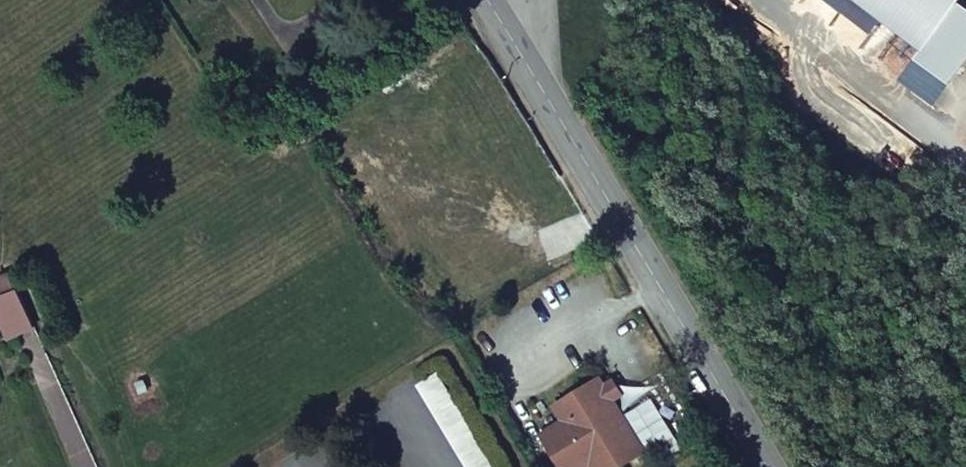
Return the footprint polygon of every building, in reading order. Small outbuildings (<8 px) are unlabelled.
[(929,52),(962,8),(951,0),(861,0),(929,52)] [(13,303),(5,307),(18,334),(27,329),(13,303)] [(600,380),(563,403),(572,417),(563,423),(541,437),(559,466),(589,466),(590,466),(591,466),(624,466),(645,454),(614,403),(605,389),(600,380)] [(614,383),(605,389),(614,403),(623,397),(614,383)] [(572,417),(563,403),(554,408),(563,423),(572,417)]
